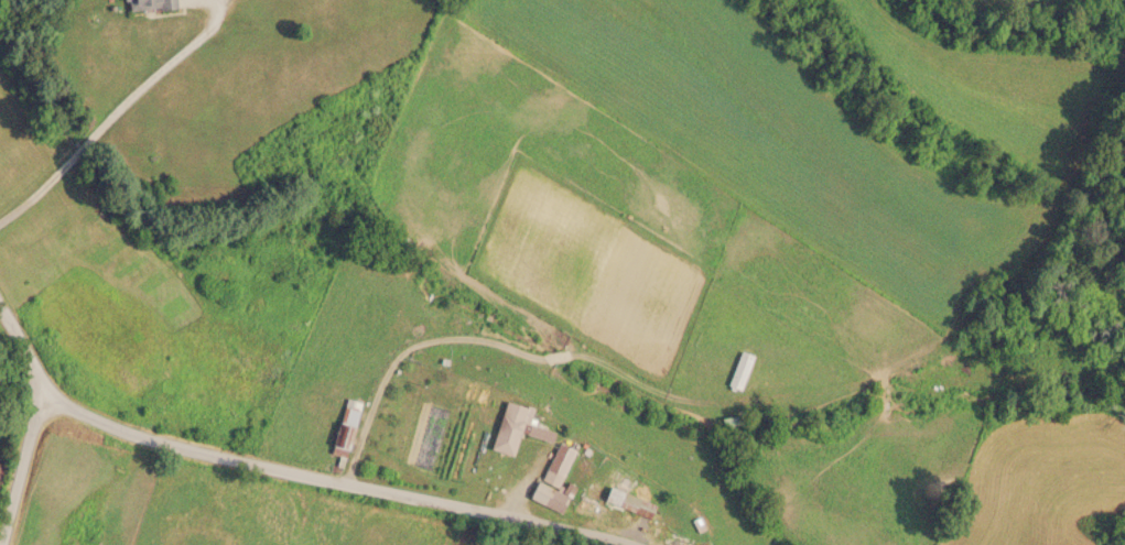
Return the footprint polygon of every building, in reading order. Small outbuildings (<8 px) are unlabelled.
[(173,0),(119,0),(120,11),(174,7),(173,0)] [(739,391),(753,356),(739,350),(726,385),(739,391)] [(341,398),(330,452),(346,455),(357,401),(341,398)] [(529,409),(502,401),(488,449),(511,456),(518,433),(551,442),(553,432),(525,424),(529,409)] [(557,490),(574,451),(555,443),(531,499),(546,506),(554,488),(557,490)] [(653,504),(619,492),(614,507),(648,519),(653,504)]
